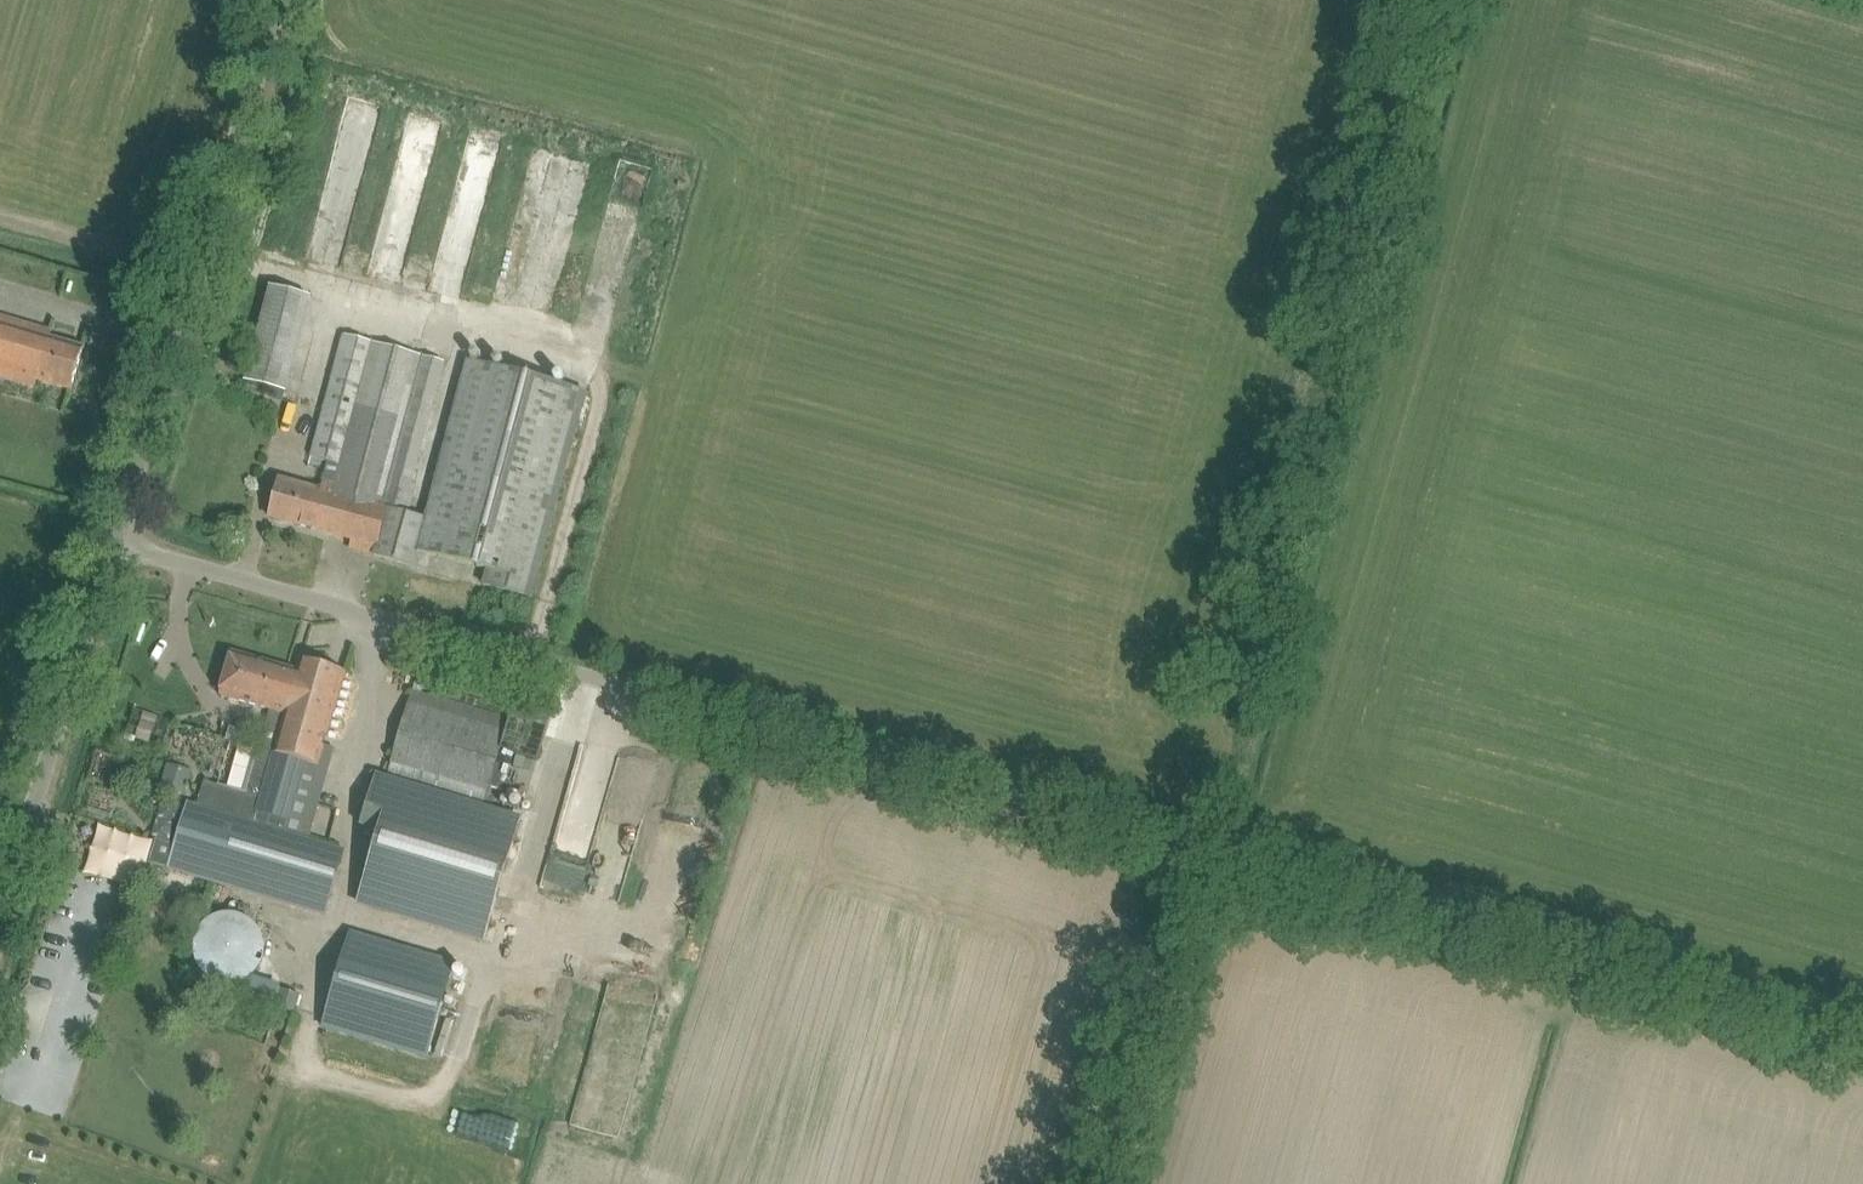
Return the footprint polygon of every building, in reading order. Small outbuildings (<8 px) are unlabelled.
[(622,160),(616,181),(645,188),(651,167),(622,160)] [(282,391),(313,298),(272,286),(242,379),(282,391)] [(36,385),(37,380),(71,390),(84,348),(50,338),(51,332),(0,317),(0,375),(36,385)] [(444,362),(368,342),(344,335),(312,456),(340,464),(333,491),(323,489),(324,485),(323,484),(321,491),(280,480),(270,516),(354,539),(351,549),(414,566),(418,550),(487,569),(483,585),(532,598),(588,394),(469,362),(425,522),(403,516),(444,362)] [(260,801),(258,810),(291,819),(308,763),(318,766),(345,672),(301,659),(298,670),(232,651),(219,694),(285,714),(260,801)] [(392,761),(488,790),(505,733),(409,705),(392,761)] [(258,810),(260,801),(206,784),(199,807),(189,804),(170,866),(328,915),(347,852),(254,824),(258,810)] [(91,785),(85,811),(110,816),(116,791),(91,785)] [(484,937),(518,822),(394,785),(360,900),(484,937)] [(127,869),(138,852),(122,842),(112,859),(127,869)] [(242,986),(265,931),(211,909),(188,963),(242,986)] [(427,1060),(457,963),(350,930),(320,1028),(427,1060)] [(618,1142),(654,986),(611,976),(587,1079),(578,1077),(565,1130),(618,1142)]
